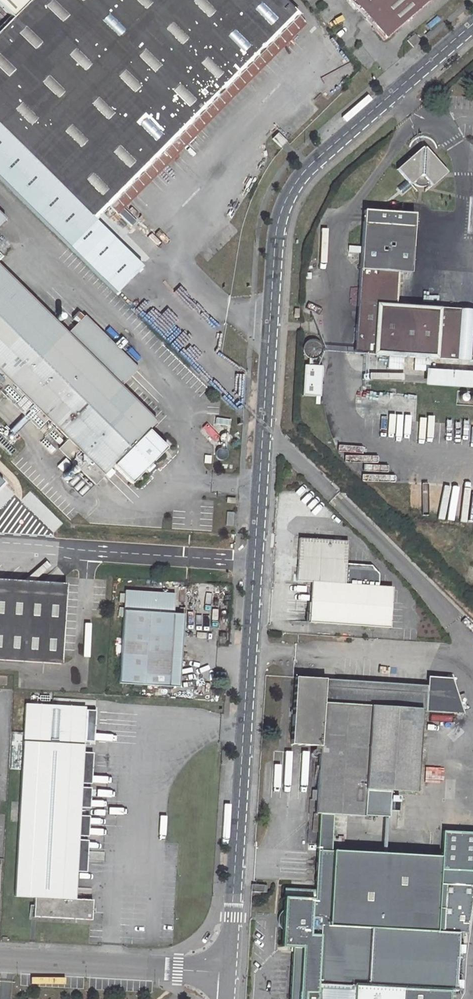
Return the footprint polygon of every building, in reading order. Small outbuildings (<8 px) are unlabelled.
[(298,15),(282,0),(0,0),(0,6),(12,18),(0,30),(0,128),(94,221),(95,220),(297,16),(298,15)] [(429,0),(347,0),(382,40),(429,0)] [(95,220),(103,228),(306,24),(297,16),(95,220)] [(412,48),(420,41),(414,34),(406,41),(412,48)] [(277,133),(272,139),(280,147),(285,141),(277,133)] [(445,174),(422,147),(396,170),(407,183),(409,181),(412,184),(418,187),(424,187),(429,185),(430,187),(445,174)] [(355,354),(472,362),(472,311),(397,306),(399,273),(410,274),(413,215),(363,212),(355,354)] [(39,430),(47,422),(67,441),(59,449),(94,484),(112,466),(130,484),(165,449),(147,431),(155,423),(137,405),(136,405),(119,388),(138,369),(84,316),(66,335),(0,270),(0,391),(39,430)] [(309,358),(312,359),(317,358),(319,357),(321,354),(322,350),(322,346),(320,343),(317,341),(314,340),(309,341),(306,343),(304,346),(303,349),(304,353),(306,356),(309,358)] [(321,397),(323,366),(304,366),(303,396),(317,397),(321,397)] [(472,388),(472,373),(406,368),(405,383),(472,388)] [(378,565),(345,563),(347,541),(299,538),(296,581),(312,582),(309,622),(388,627),(391,587),(377,586),(378,565)] [(62,661),(67,582),(59,581),(48,590),(40,580),(29,589),(21,579),(11,588),(1,578),(0,579),(0,656),(62,661)] [(174,594),(125,590),(119,683),(168,686),(173,613),(174,594)] [(168,686),(179,687),(184,614),(173,613),(168,686)] [(324,679),(294,677),(290,744),(319,746),(315,813),(316,813),(330,814),(363,817),(365,788),(414,791),(420,710),(462,713),(451,678),(428,677),(427,685),(426,693),(324,686),(324,679)] [(427,685),(324,679),(324,686),(426,693),(427,685)] [(84,707),(25,704),(14,896),(33,897),(33,916),(91,919),(92,900),(74,899),(74,894),(84,707)] [(89,707),(84,707),(74,894),(79,894),(89,707)] [(452,996),(458,996),(461,936),(470,937),(472,919),(472,841),(442,839),(442,856),(329,848),(330,814),(316,813),(316,820),(311,819),(310,844),(315,844),(313,893),(290,891),(290,898),(281,897),(278,948),(290,949),(288,998),(451,998),(452,996)] [(266,850),(265,859),(277,860),(278,851),(266,850)]
